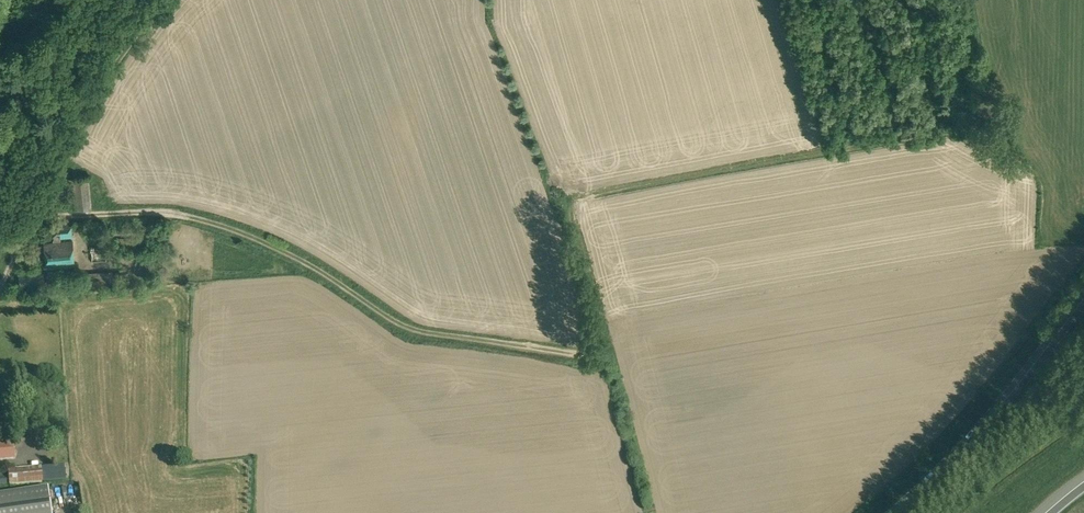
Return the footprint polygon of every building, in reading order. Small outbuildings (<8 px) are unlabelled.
[(92,208),(89,176),(65,179),(69,210),(92,208)] [(54,239),(52,243),(62,242),(60,238),(73,237),(71,222),(53,224),(54,239)] [(90,241),(92,262),(107,261),(105,239),(90,241)] [(62,242),(52,243),(44,244),(47,269),(75,266),(73,241),(62,242)] [(33,421),(32,397),(21,397),(22,421),(33,421)] [(13,442),(0,443),(0,459),(15,458),(13,442)] [(41,467),(43,482),(66,480),(64,465),(41,467)] [(10,485),(43,482),(41,467),(41,466),(8,469),(8,472),(10,484),(10,485)] [(8,472),(0,473),(0,485),(10,484),(8,472)] [(47,488),(0,495),(0,512),(51,512),(47,488)]
